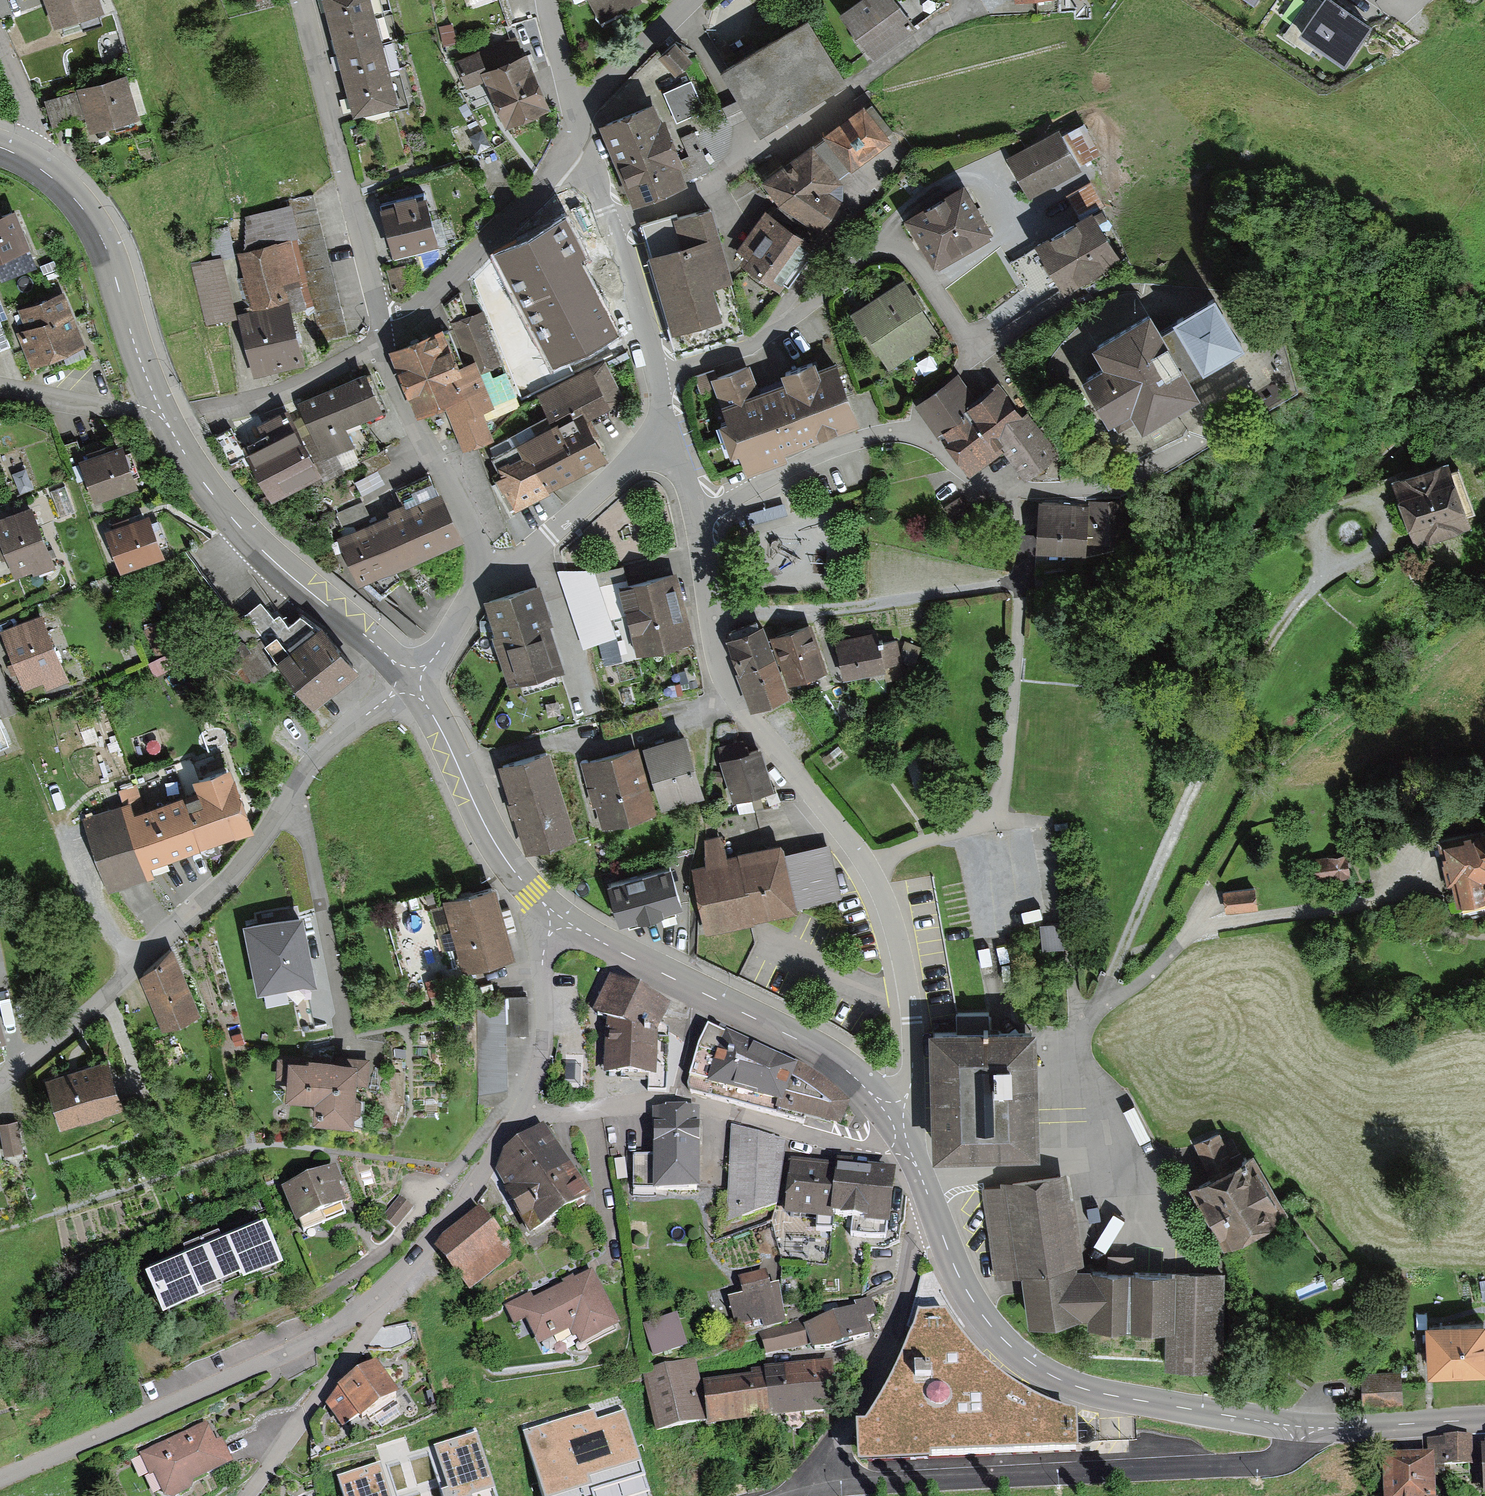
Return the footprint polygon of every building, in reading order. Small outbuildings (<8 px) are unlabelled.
[(55,23),(79,15),(83,26),(103,19),(99,7),(105,5),(103,0),(47,0),(55,23)] [(384,36),(374,0),(324,0),(337,49),(384,36)] [(384,36),(403,106),(411,104),(383,0),(374,0),(384,36)] [(600,21),(642,0),(589,0),(600,21)] [(874,57),(918,25),(900,0),(851,0),(839,9),(874,57)] [(1347,0),(1317,0),(1299,27),(1345,59),(1374,18),(1347,0)] [(750,113),(761,130),(849,76),(808,9),(720,63),(739,95),(750,113)] [(694,52),(675,32),(657,48),(676,68),(694,52)] [(337,49),(354,111),(375,106),(377,114),(403,106),(384,36),(337,49)] [(506,123),(552,103),(527,46),(486,64),(480,67),(485,78),(506,123)] [(479,48),(455,57),(467,85),(485,78),(480,67),(486,64),(479,48)] [(135,113),(141,111),(127,68),(76,84),(78,88),(45,98),(53,124),(85,114),(90,128),(113,121),(115,128),(138,121),(135,113)] [(692,77),(663,90),(676,120),(705,108),(692,77)] [(750,113),(739,95),(722,104),(731,122),(750,113)] [(599,118),(633,201),(688,178),(681,160),(684,158),(683,156),(665,111),(661,113),(654,96),(599,118)] [(814,141),(840,176),(892,139),(888,134),(894,129),(872,100),(867,103),(864,98),(823,127),(827,132),(814,141)] [(1007,156),(1033,202),(1087,172),(1082,163),(1103,152),(1085,121),(1063,133),(1059,127),(1007,156)] [(695,130),(682,135),(689,153),(698,174),(711,169),(695,130)] [(812,138),(761,176),(779,200),(786,205),(820,231),(843,197),(843,182),(840,176),(814,141),(812,138)] [(698,174),(689,153),(683,156),(684,158),(681,160),(688,178),(698,174)] [(905,213),(934,262),(937,260),(940,264),(991,233),(989,230),(994,228),(964,178),(905,213)] [(1092,204),(1095,209),(1104,204),(1092,180),(1067,193),(1077,213),(1092,204)] [(380,202),(394,256),(441,244),(426,189),(380,202)] [(327,340),(348,335),(313,193),(291,198),(292,202),(300,235),(317,302),(327,340)] [(16,205),(6,209),(3,202),(0,203),(0,273),(2,277),(37,263),(29,244),(32,243),(16,205)] [(246,214),(245,247),(237,249),(252,309),(292,299),(289,287),(302,284),(290,237),(300,235),(292,202),(246,214)] [(640,221),(676,351),(748,331),(713,202),(640,221)] [(1009,262),(1032,300),(1060,284),(1065,293),(1124,258),(1095,209),(1092,204),(1077,213),(1035,237),(1039,244),(1009,262)] [(820,231),(786,205),(779,215),(814,240),(820,231)] [(739,259),(781,288),(785,282),(789,285),(813,251),(810,249),(815,241),(814,240),(779,215),(766,206),(737,246),(744,252),(739,259)] [(551,363),(619,328),(583,259),(581,256),(586,254),(566,217),(495,254),(551,363)] [(206,325),(237,317),(223,260),(237,256),(229,225),(213,229),(211,247),(214,257),(190,263),(206,325)] [(317,302),(300,235),(290,237),(302,284),(289,287),(292,299),(293,308),(317,302)] [(906,276),(852,308),(888,368),(942,336),(906,276)] [(31,364),(87,341),(65,287),(17,307),(25,326),(17,329),(31,364)] [(1144,422),(1202,387),(1191,368),(1202,361),(1204,363),(1246,338),(1215,287),(1172,312),(1174,315),(1162,322),(1151,303),(1092,338),(1103,357),(1082,369),(1110,415),(1132,402),(1141,417),(1144,422)] [(482,369),(503,362),(486,321),(489,319),(485,308),(469,313),(461,291),(446,304),(466,360),(476,355),(482,369)] [(11,346),(1,319),(8,316),(0,297),(0,350),(11,346)] [(254,375),(307,361),(293,308),(292,299),(252,309),(237,311),(254,375)] [(388,346),(417,413),(443,402),(464,451),(498,437),(486,408),(497,404),(482,369),(476,355),(466,360),(461,362),(452,342),(450,343),(442,323),(388,346)] [(784,447),(859,419),(836,355),(819,361),(816,352),(780,365),(783,375),(760,383),(751,358),(713,372),(711,368),(694,375),(702,395),(716,390),(725,413),(720,415),(731,448),(740,444),(749,469),(787,455),(784,447)] [(625,398),(605,359),(538,393),(547,413),(551,421),(558,417),(559,420),(583,407),(588,416),(625,398)] [(367,418),(388,408),(368,368),(299,401),(319,452),(316,454),(329,478),(382,446),(367,418)] [(959,371),(918,400),(969,472),(1005,447),(1026,476),(1060,452),(1028,409),(1023,413),(998,379),(976,395),(959,371)] [(1141,417),(1132,402),(1110,415),(1118,431),(1141,417)] [(264,432),(241,443),(231,425),(216,434),(231,463),(245,456),(249,462),(253,460),(272,499),(300,483),(305,491),(329,478),(316,454),(288,406),(259,422),(264,432)] [(497,475),(516,511),(553,491),(551,488),(610,458),(588,416),(583,407),(559,420),(558,417),(551,421),(547,413),(508,434),(510,437),(490,448),(502,472),(497,475)] [(78,457),(82,455),(76,438),(65,442),(73,464),(80,462),(78,457)] [(80,462),(95,501),(140,484),(123,440),(82,455),(78,457),(80,462)] [(365,476),(392,461),(384,447),(357,462),(365,476)] [(1391,477),(1415,541),(1473,519),(1470,511),(1476,509),(1459,464),(1452,466),(1448,456),(1391,477)] [(34,486),(26,466),(12,472),(20,491),(34,486)] [(359,586),(464,537),(442,487),(439,489),(431,473),(398,488),(404,501),(388,508),(390,511),(372,519),(363,499),(331,515),(340,534),(337,536),(359,586)] [(76,510),(66,484),(50,490),(60,516),(76,510)] [(957,525),(973,514),(960,495),(944,505),(957,525)] [(1087,537),(1133,537),(1132,498),(1090,500),(1089,504),(1087,537)] [(1039,499),(1035,548),(1087,550),(1087,537),(1089,504),(1039,499)] [(58,564),(33,501),(0,514),(0,539),(15,577),(33,570),(34,573),(58,564)] [(784,501),(746,511),(749,524),(787,514),(784,501)] [(148,515),(103,532),(120,575),(165,558),(148,515)] [(238,618),(187,551),(175,560),(238,643),(232,648),(253,677),(277,659),(265,644),(267,642),(245,612),(238,618)] [(583,647),(617,636),(612,618),(627,614),(619,582),(628,580),(624,564),(596,571),(595,568),(557,568),(583,647)] [(637,652),(695,638),(677,568),(628,580),(619,582),(627,614),(637,652)] [(492,638),(508,689),(565,671),(550,626),(553,625),(540,585),(484,603),(495,637),(492,638)] [(277,659),(314,704),(360,665),(322,619),(318,623),(302,610),(289,621),(280,610),(274,615),(261,599),(245,612),(267,642),(265,644),(277,659)] [(47,688),(70,679),(42,612),(1,628),(26,689),(44,681),(47,688)] [(176,646),(162,619),(143,629),(157,656),(176,646)] [(751,707),(790,692),(763,621),(725,636),(751,707)] [(788,683),(828,669),(811,621),(771,636),(788,683)] [(835,637),(843,678),(884,670),(902,666),(904,666),(902,659),(901,651),(898,637),(884,639),(883,636),(879,637),(877,629),(835,637)] [(921,646),(905,639),(901,651),(902,659),(914,664),(921,646)] [(902,666),(884,670),(886,679),(904,676),(902,666)] [(9,745),(0,723),(0,748),(9,745)] [(642,743),(662,805),(704,792),(684,730),(642,743)] [(596,804),(602,825),(658,810),(639,743),(580,759),(592,805),(596,804)] [(753,809),(780,803),(761,744),(719,757),(733,800),(749,794),(753,809)] [(498,763),(526,851),(578,834),(550,746),(498,763)] [(235,839),(254,832),(231,769),(191,784),(195,794),(183,798),(201,848),(233,836),(235,839)] [(201,848),(183,798),(144,812),(136,790),(118,796),(123,810),(130,808),(151,870),(202,852),(201,848)] [(130,808),(123,810),(82,825),(107,896),(154,880),(151,870),(130,808)] [(1484,910),(1484,833),(1438,842),(1439,848),(1447,889),(1453,888),(1457,908),(1463,907),(1465,914),(1484,910)] [(693,868),(709,937),(756,925),(755,922),(800,912),(798,908),(843,898),(831,845),(786,855),(782,844),(727,857),(723,838),(705,841),(706,865),(693,868)] [(1315,883),(1349,879),(1346,856),(1311,860),(1315,883)] [(620,922),(683,903),(671,861),(607,880),(620,922)] [(462,967),(515,952),(496,883),(442,898),(462,967)] [(1224,887),(1226,913),(1257,911),(1255,885),(1224,887)] [(316,985),(304,919),(299,920),(296,907),(257,915),(259,927),(244,930),(258,996),(316,985)] [(1060,919),(1039,921),(1043,949),(1063,946),(1060,919)] [(140,977),(163,1030),(202,1013),(173,945),(140,977)] [(669,1003),(610,975),(592,1012),(606,1019),(606,1027),(605,1073),(647,1074),(646,1092),(668,1092),(669,1037),(658,1036),(658,1026),(669,1003)] [(446,982),(430,987),(435,1002),(450,997),(446,982)] [(477,1009),(479,1107),(497,1102),(508,1094),(506,1034),(529,1033),(528,994),(501,995),(502,1002),(477,1009)] [(957,1011),(957,1024),(990,1023),(989,1010),(957,1011)] [(933,1153),(1040,1150),(1036,1022),(990,1023),(957,1024),(930,1025),(933,1153)] [(722,1035),(706,1028),(696,1049),(688,1077),(686,1085),(686,1089),(689,1092),(802,1124),(803,1119),(839,1128),(847,1103),(829,1087),(811,1074),(794,1064),(773,1054),(724,1032),(722,1035)] [(61,1128),(126,1107),(110,1057),(45,1077),(61,1128)] [(287,1085),(285,1106),(314,1108),(313,1128),(354,1130),(354,1126),(361,1120),(361,1106),(355,1099),(356,1088),(369,1089),(371,1061),(347,1058),(346,1067),(309,1062),(308,1066),(290,1065),(290,1063),(277,1063),(275,1085),(287,1085)] [(653,1192),(700,1192),(700,1109),(653,1109),(654,1156),(633,1157),(634,1188),(653,1188),(653,1192)] [(5,1154),(24,1151),(18,1119),(0,1122),(0,1128),(5,1154)] [(503,1186),(530,1233),(592,1195),(544,1122),(503,1149),(496,1167),(505,1184),(503,1186)] [(787,1140),(731,1123),(726,1222),(778,1204),(787,1140)] [(1220,1129),(1194,1141),(1210,1174),(1235,1160),(1220,1129)] [(1189,1186),(1224,1246),(1289,1209),(1254,1149),(1235,1160),(1210,1174),(1189,1186)] [(890,1227),(896,1171),(791,1159),(785,1216),(818,1220),(818,1228),(833,1228),(833,1217),(852,1219),(850,1236),(872,1239),(887,1239),(887,1227),(890,1227)] [(344,1185),(337,1165),(281,1188),(296,1225),(300,1223),(304,1232),(346,1215),(342,1206),(347,1204),(340,1186),(344,1185)] [(1000,1184),(982,1187),(995,1276),(1022,1272),(1029,1322),(1082,1315),(1089,1314),(1090,1267),(1085,1267),(1074,1197),(1071,1197),(1067,1169),(1000,1180),(1000,1184)] [(414,1208),(400,1197),(383,1217),(397,1229),(414,1208)] [(518,1253),(481,1205),(444,1232),(436,1245),(470,1289),(518,1253)] [(284,1269),(266,1227),(225,1245),(220,1235),(183,1251),(187,1260),(146,1278),(164,1320),(284,1269)] [(1176,1325),(1177,1270),(1090,1267),(1089,1314),(1088,1323),(1166,1325),(1176,1325)] [(786,1321),(778,1281),(770,1283),(766,1268),(738,1275),(742,1292),(728,1295),(735,1325),(762,1319),(764,1326),(786,1321)] [(620,1327),(593,1270),(534,1299),(531,1293),(504,1306),(514,1327),(526,1321),(538,1346),(569,1331),(578,1347),(620,1327)] [(1165,1366),(1224,1367),(1226,1271),(1177,1270),(1176,1325),(1166,1325),(1165,1366)] [(829,1349),(872,1336),(867,1318),(877,1315),(871,1296),(854,1301),(856,1307),(803,1323),(810,1345),(812,1350),(829,1349)] [(1079,1455),(1077,1415),(1034,1398),(998,1373),(971,1345),(946,1310),(920,1313),(904,1356),(886,1394),(865,1428),(857,1428),(858,1472),(931,1467),(931,1462),(1079,1455)] [(688,1347),(677,1313),(643,1324),(654,1357),(688,1347)] [(1429,1372),(1484,1368),(1484,1317),(1425,1321),(1429,1372)] [(810,1345),(803,1323),(802,1318),(758,1332),(765,1355),(810,1345)] [(707,1423),(695,1358),(653,1368),(654,1373),(644,1375),(656,1435),(707,1423)] [(703,1382),(709,1427),(839,1412),(833,1360),(749,1370),(750,1376),(703,1382)] [(326,1405),(342,1430),(359,1419),(361,1421),(399,1395),(376,1362),(338,1387),(326,1405)] [(1404,1400),(1402,1370),(1361,1372),(1363,1403),(1404,1400)] [(519,1430),(539,1495),(625,1495),(656,1487),(630,1404),(600,1413),(598,1406),(519,1430)] [(234,1466),(223,1440),(217,1443),(207,1422),(139,1454),(149,1477),(153,1475),(163,1495),(183,1495),(192,1491),(195,1484),(234,1466)] [(480,1434),(431,1450),(444,1489),(438,1491),(440,1495),(500,1495),(480,1434)] [(1435,1439),(1435,1455),(1436,1467),(1474,1465),(1473,1436),(1444,1436),(1444,1438),(1435,1439)] [(1383,1456),(1384,1495),(1436,1495),(1436,1467),(1435,1455),(1435,1454),(1383,1456)] [(336,1481),(340,1495),(395,1495),(385,1465),(336,1481)]
